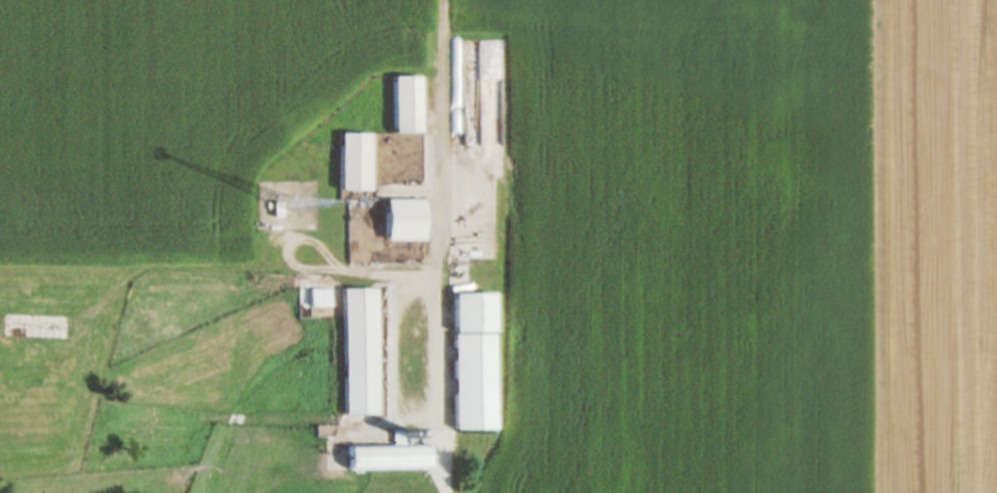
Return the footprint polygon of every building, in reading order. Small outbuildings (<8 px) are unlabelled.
[(420,76),(420,131),(395,131),(395,76),(420,76)] [(342,133),(341,148),(340,189),(368,190),(372,134),(342,133)] [(425,199),(386,199),(386,201),(386,240),(425,239),(425,199)] [(274,201),(274,215),(282,215),(282,201),(274,201)] [(329,287),(310,287),(310,306),(329,306),(329,287)] [(375,288),(377,413),(344,414),(342,288),(375,288)] [(455,291),(455,428),(494,429),(495,292),(455,291)] [(427,444),(394,444),(347,445),(347,469),(374,469),(427,468),(427,444)]
